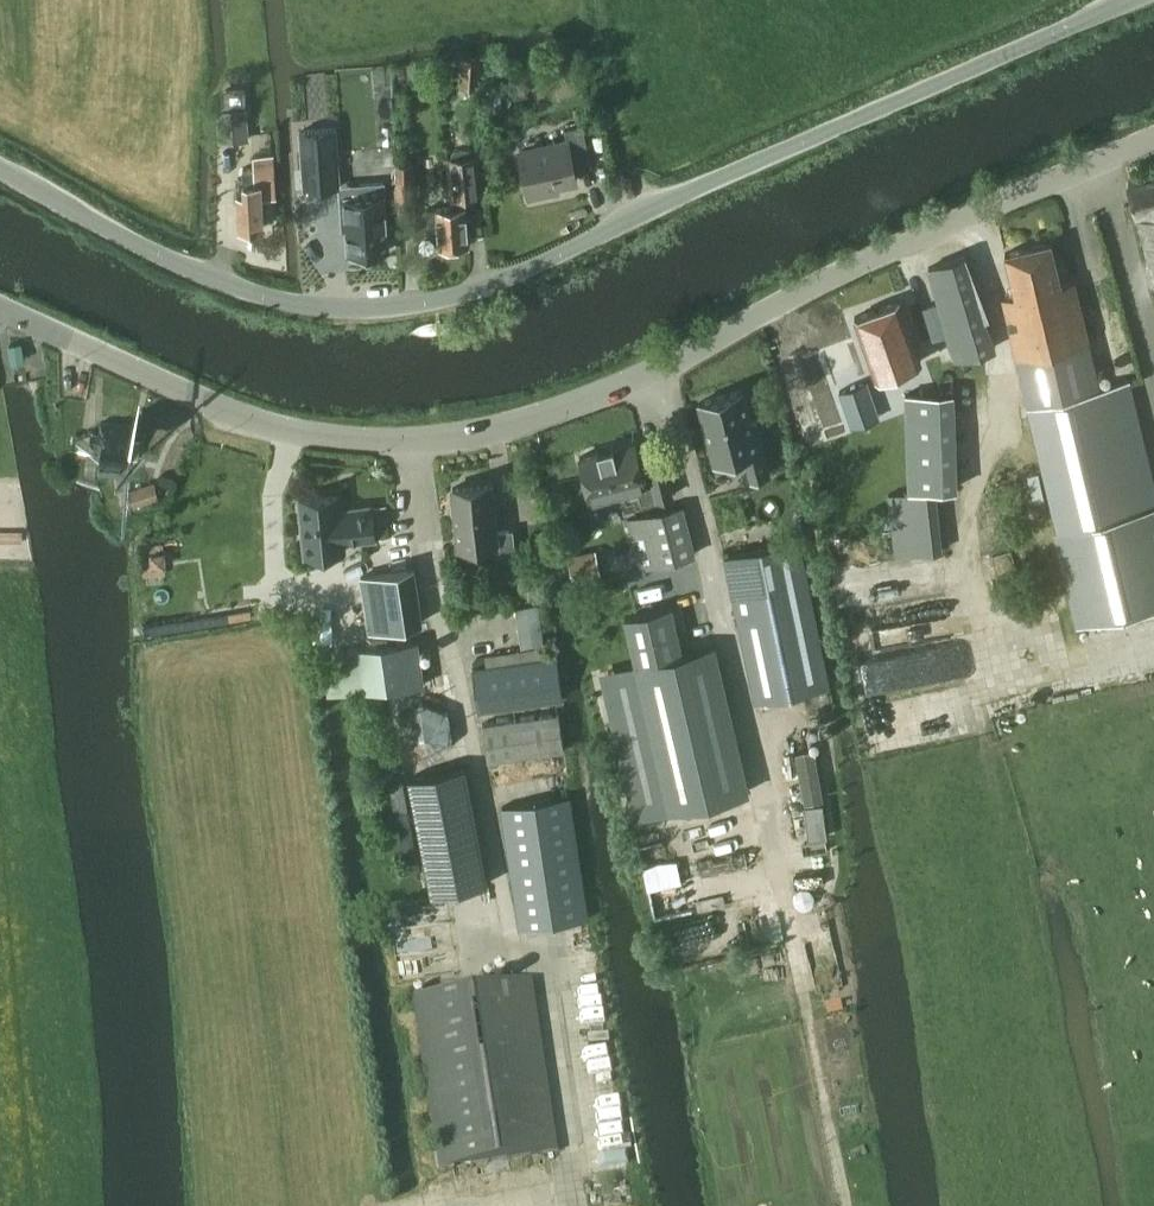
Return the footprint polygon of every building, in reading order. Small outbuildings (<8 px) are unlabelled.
[(459,86),(479,87),(481,56),(461,55),(459,86)] [(219,140),(248,138),(245,94),(216,96),(219,140)] [(574,167),(591,164),(583,125),(564,128),(567,139),(521,149),(530,195),(549,191),(548,187),(577,181),(574,167)] [(300,130),(304,189),(340,186),(335,128),(300,130)] [(437,206),(427,207),(429,230),(438,230),(440,244),(468,242),(465,204),(464,205),(463,194),(482,192),(478,153),(473,154),(473,148),(470,145),(454,146),(451,150),(452,156),(448,156),(450,184),(452,205),(437,206)] [(261,195),(276,194),(273,153),(253,155),(254,166),(243,167),(244,176),(239,176),(239,183),(236,183),(240,228),(263,227),(261,195)] [(414,162),(395,162),(396,209),(415,209),(414,162)] [(1128,182),(1153,283),(1153,175),(1128,182)] [(344,196),(348,253),(388,250),(383,182),(354,184),(355,196),(344,196)] [(1002,297),(1084,621),(1153,604),(1153,477),(1130,380),(1100,387),(1074,279),(1060,282),(1050,242),(1004,253),(1014,294),(1002,297)] [(938,305),(949,334),(956,358),(997,346),(994,328),(967,254),(926,269),(938,305)] [(877,377),(920,361),(898,300),(855,316),(877,377)] [(933,340),(949,334),(938,305),(922,310),(933,340)] [(12,361),(23,359),(20,343),(9,345),(12,361)] [(872,400),(865,380),(840,389),(847,409),(872,400)] [(698,402),(713,460),(744,452),(750,478),(769,473),(755,418),(750,420),(743,390),(698,402)] [(906,394),(907,425),(955,423),(953,392),(906,394)] [(133,440),(135,426),(102,422),(101,433),(94,432),(91,445),(100,449),(99,456),(131,460),(131,458),(138,459),(140,440),(133,440)] [(593,498),(639,486),(643,502),(673,495),(665,465),(642,471),(634,443),(582,458),(593,498)] [(133,505),(159,497),(157,488),(154,481),(128,489),(130,497),(133,505)] [(500,568),(518,566),(514,528),(497,530),(492,483),(453,487),(459,546),(497,542),(500,568)] [(889,494),(895,556),(944,551),(937,489),(889,494)] [(342,540),(373,537),(370,506),(339,509),(338,495),(299,498),(304,554),(343,550),(342,540)] [(386,504),(372,506),(375,537),(389,536),(386,504)] [(640,566),(695,552),(683,504),(627,519),(640,566)] [(755,701),(829,685),(798,539),(724,555),(755,701)] [(595,551),(569,557),(575,581),(601,576),(595,551)] [(414,569),(358,577),(365,629),(422,620),(414,569)] [(527,583),(529,600),(545,598),(542,581),(527,583)] [(671,607),(625,618),(670,810),(748,791),(715,646),(682,653),(671,607)] [(417,639),(342,650),(323,653),(329,696),(348,693),(424,682),(417,639)] [(557,656),(474,669),(480,710),(481,710),(557,698),(563,697),(557,656)] [(559,708),(482,719),(488,761),(565,750),(559,708)] [(796,752),(804,803),(823,800),(815,749),(796,752)] [(432,894),(488,883),(465,767),(409,778),(432,894)] [(521,928),(586,918),(567,796),(502,806),(521,928)] [(803,805),(807,838),(826,836),(822,802),(803,805)] [(440,1170),(558,1152),(531,980),(413,997),(440,1170)]
